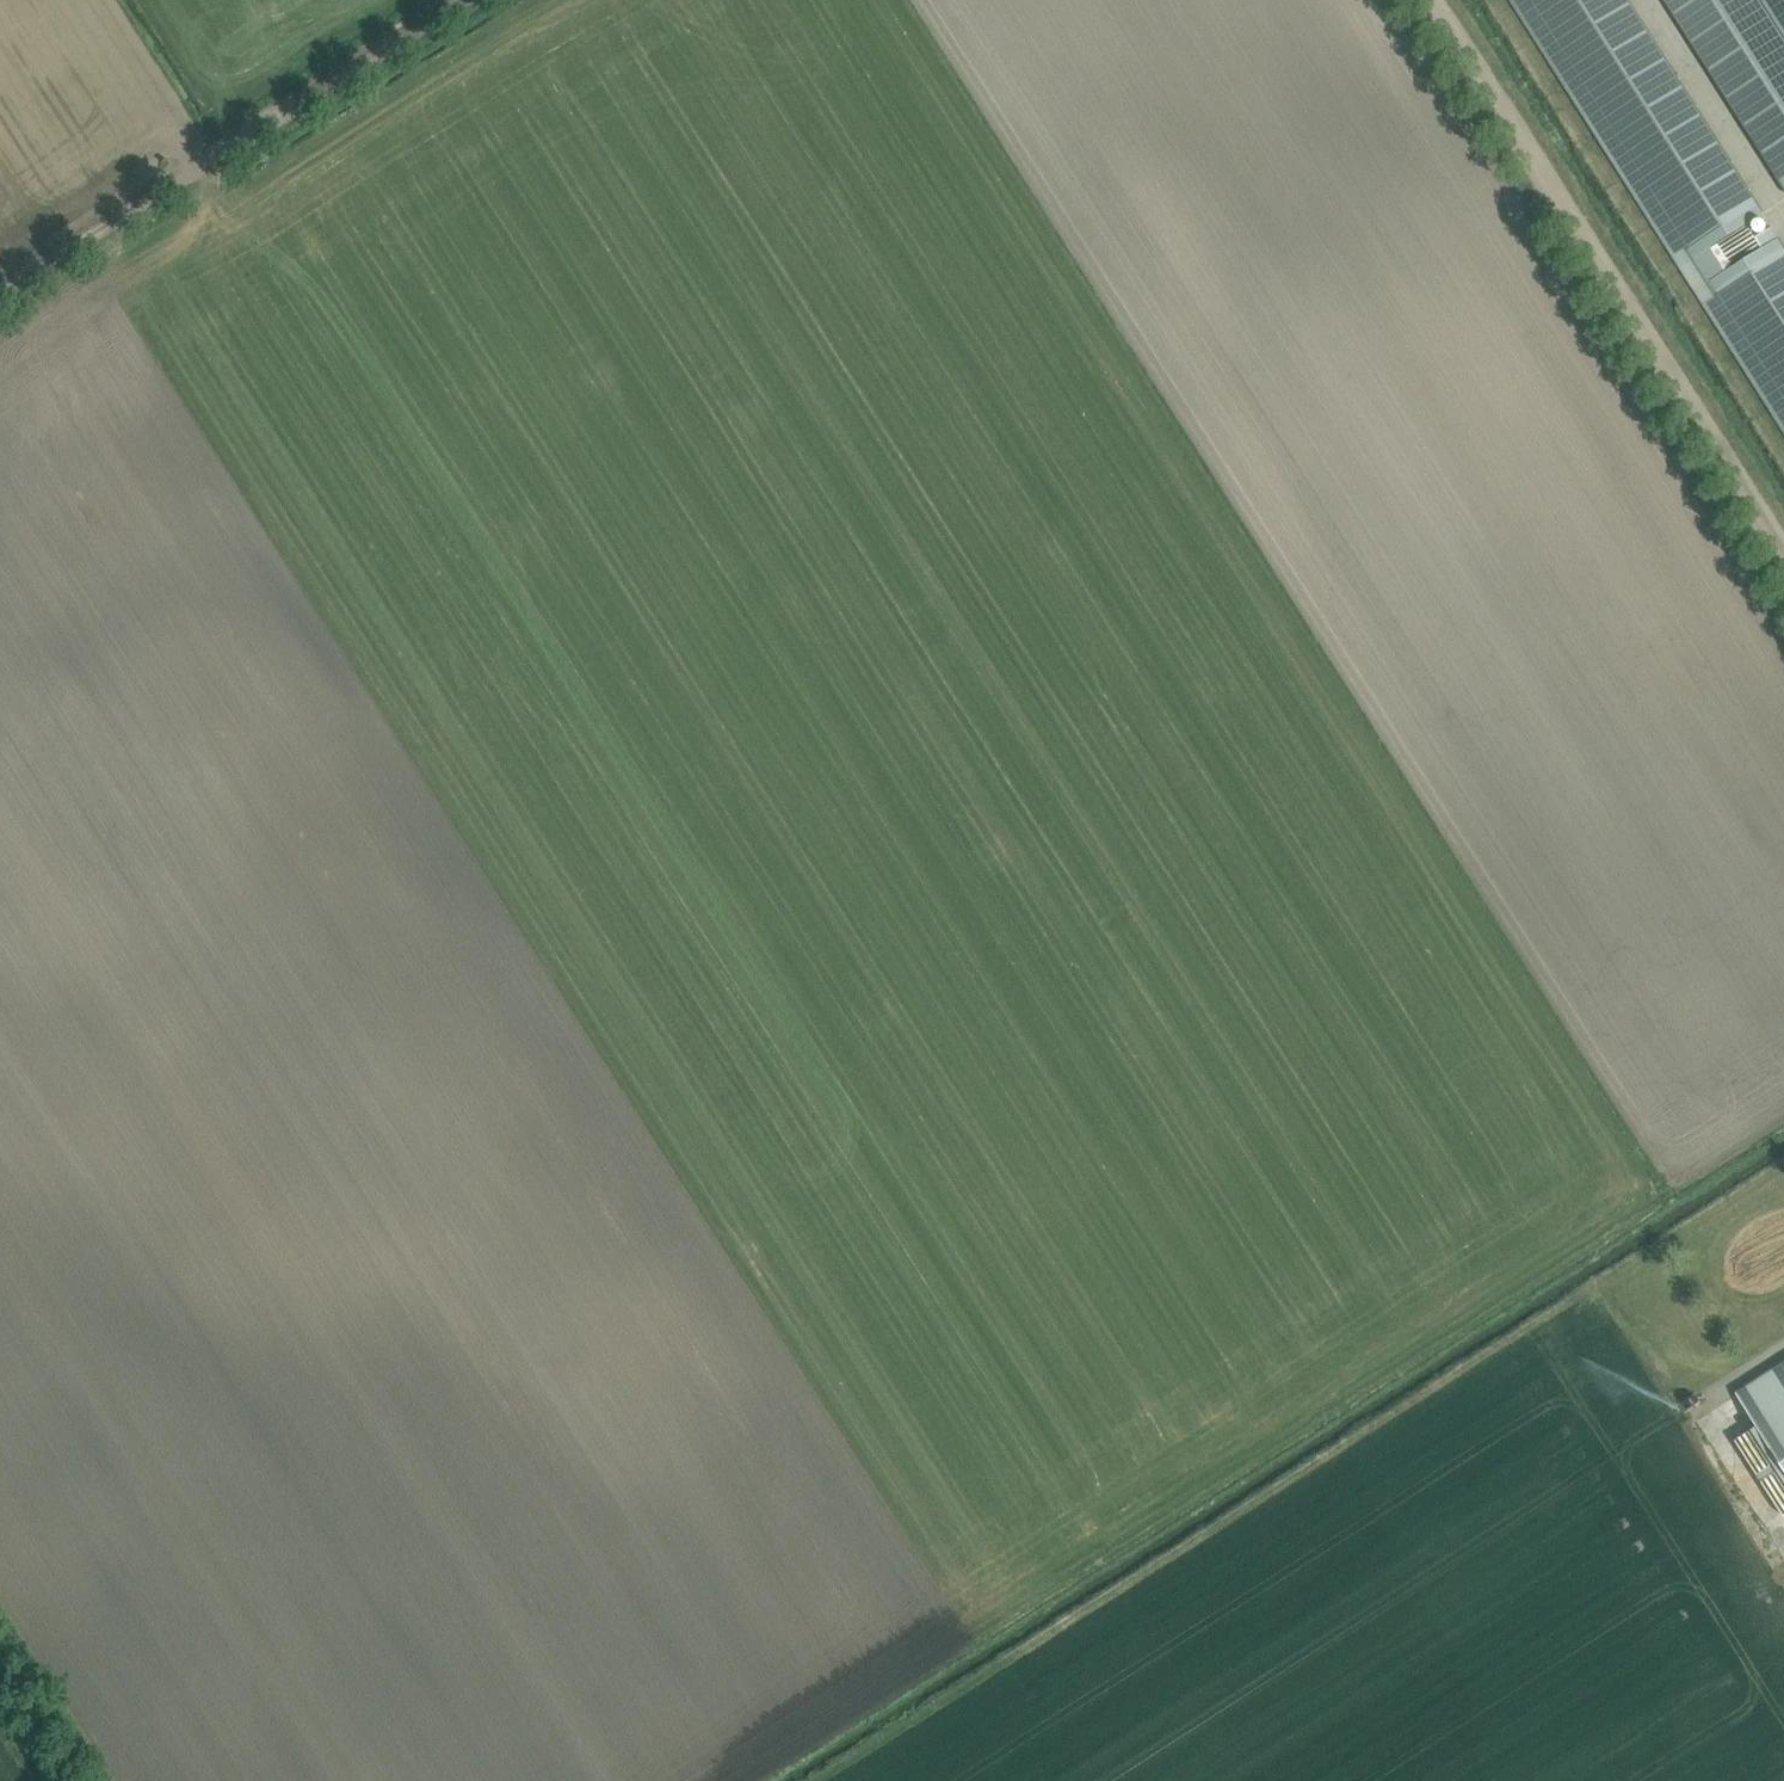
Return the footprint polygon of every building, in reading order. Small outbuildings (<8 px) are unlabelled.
[(1783,429),(1783,245),(1780,238),(1732,268),(1717,243),(1697,256),(1535,0),(1512,0),(1783,429)] [(1697,256),(1717,243),(1764,214),(1629,0),(1535,0),(1697,256)] [(1762,0),(1668,0),(1783,183),(1783,35),(1762,0)] [(1735,1437),(1783,1513),(1783,1366),(1739,1394),(1757,1423),(1735,1437)]
